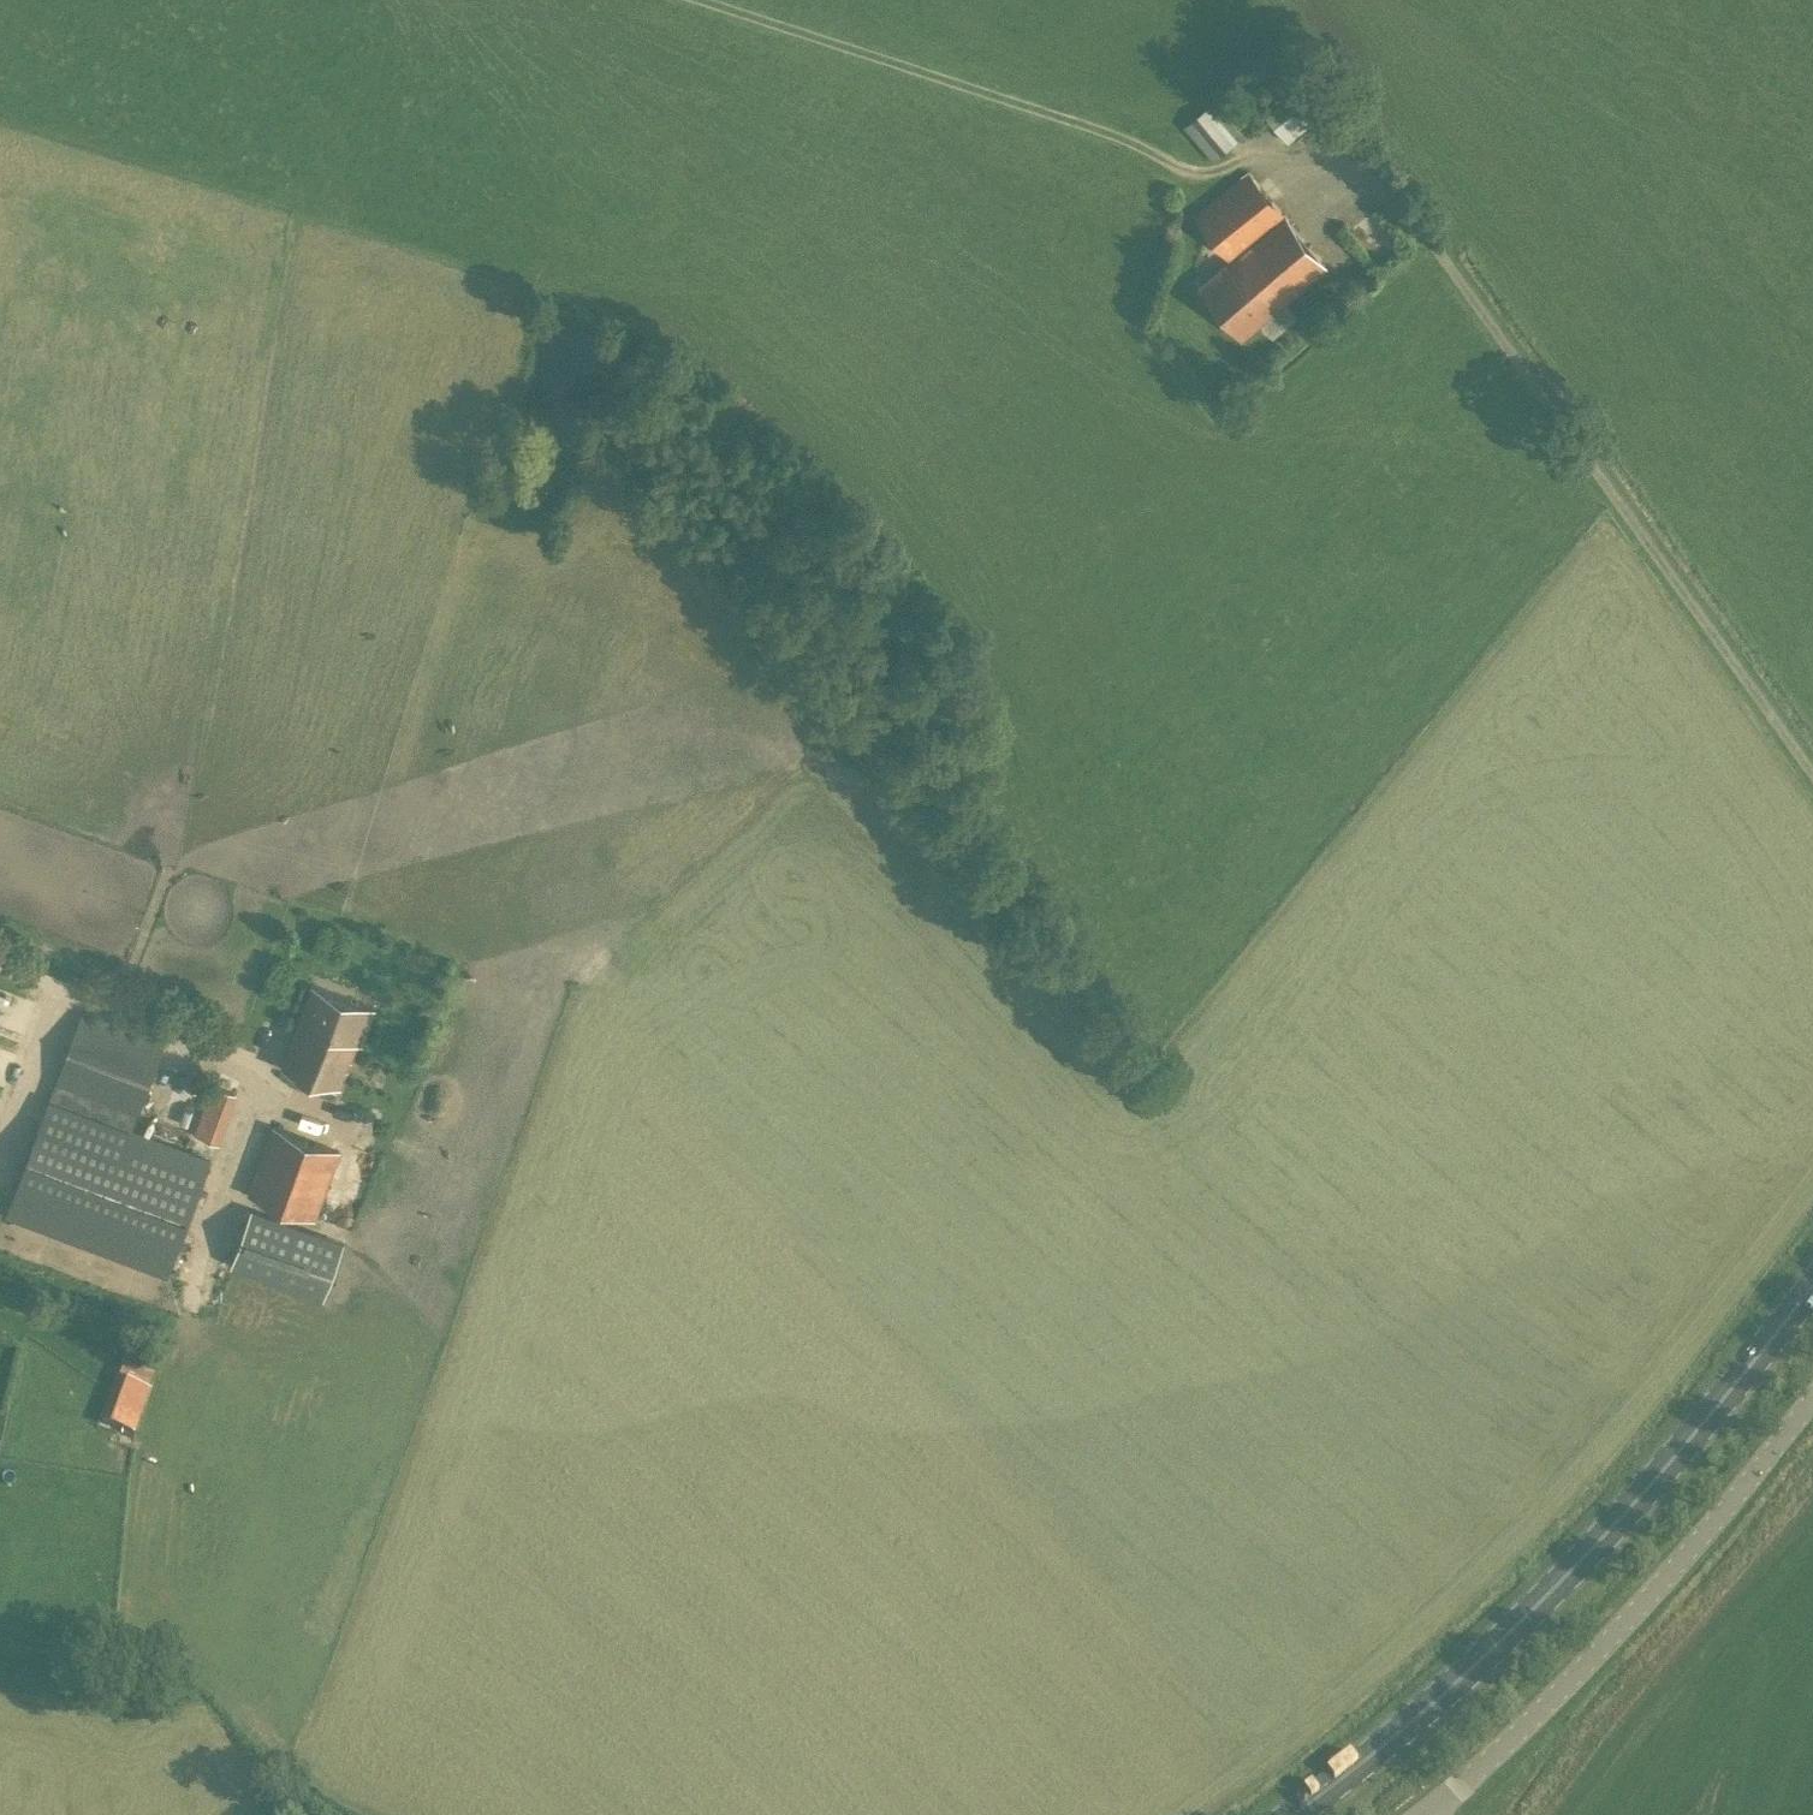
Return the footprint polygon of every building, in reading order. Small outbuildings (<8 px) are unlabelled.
[(1333,104),(1305,69),(1260,106),(1288,140),(1333,104)] [(1184,126),(1213,161),(1243,136),(1214,102),(1184,126)] [(1233,262),(1202,287),(1242,335),(1326,266),(1249,172),(1196,217),(1233,262)] [(362,1043),(375,1009),(313,985),(283,1065),(341,1087),(358,1041),(362,1043)] [(50,1097),(52,1098),(8,1214),(167,1275),(210,1154),(134,1127),(165,1044),(82,1013),(50,1097)] [(211,1083),(194,1133),(219,1141),(236,1092),(211,1083)] [(248,1194),(317,1219),(341,1150),(274,1126),(248,1194)] [(230,1264),(323,1299),(345,1241),(252,1207),(230,1264)] [(101,1422),(134,1435),(150,1394),(151,1391),(117,1378),(101,1422)] [(180,1675),(173,1677),(177,1686),(183,1684),(180,1675)]
